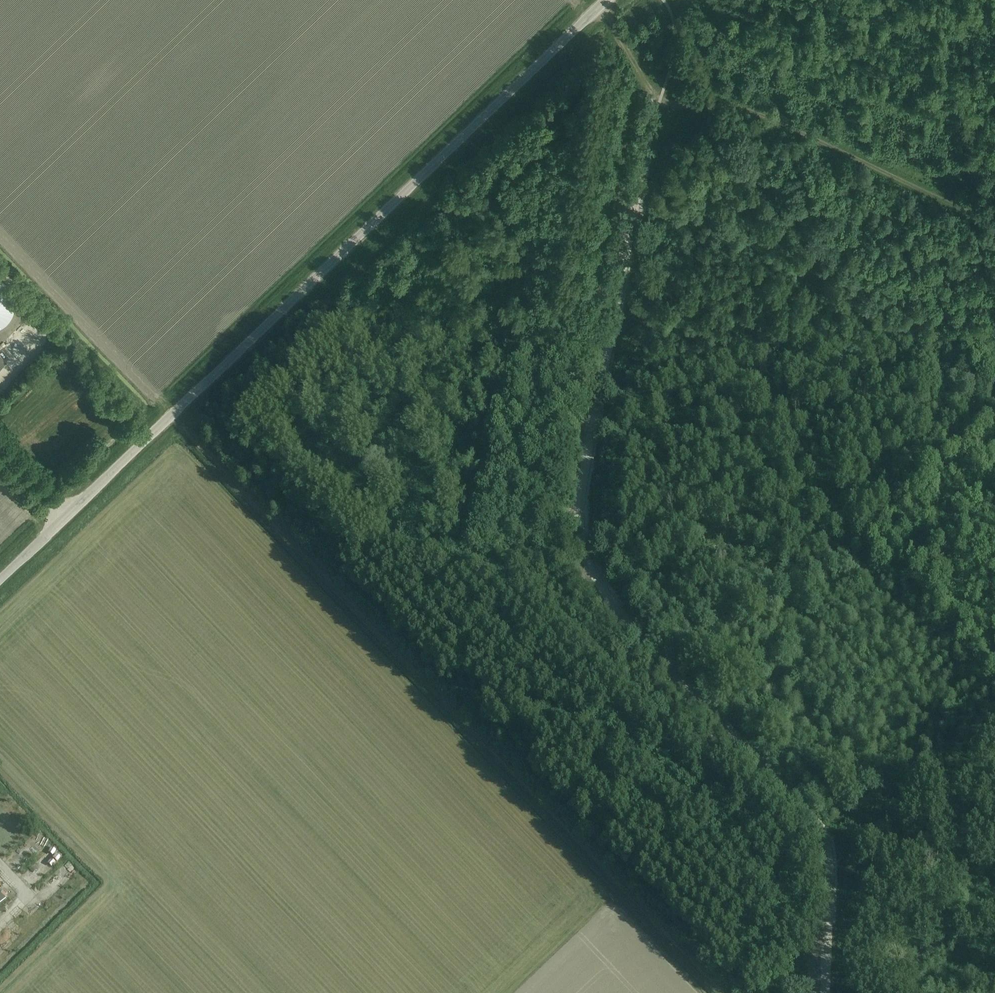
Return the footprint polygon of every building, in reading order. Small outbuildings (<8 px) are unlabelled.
[(24,351),(33,343),(29,339),(21,346),(24,351)] [(45,852),(54,861),(62,853),(54,844),(45,852)] [(62,870),(70,861),(64,855),(56,864),(62,870)] [(20,924),(24,929),(33,923),(29,917),(20,924)]
